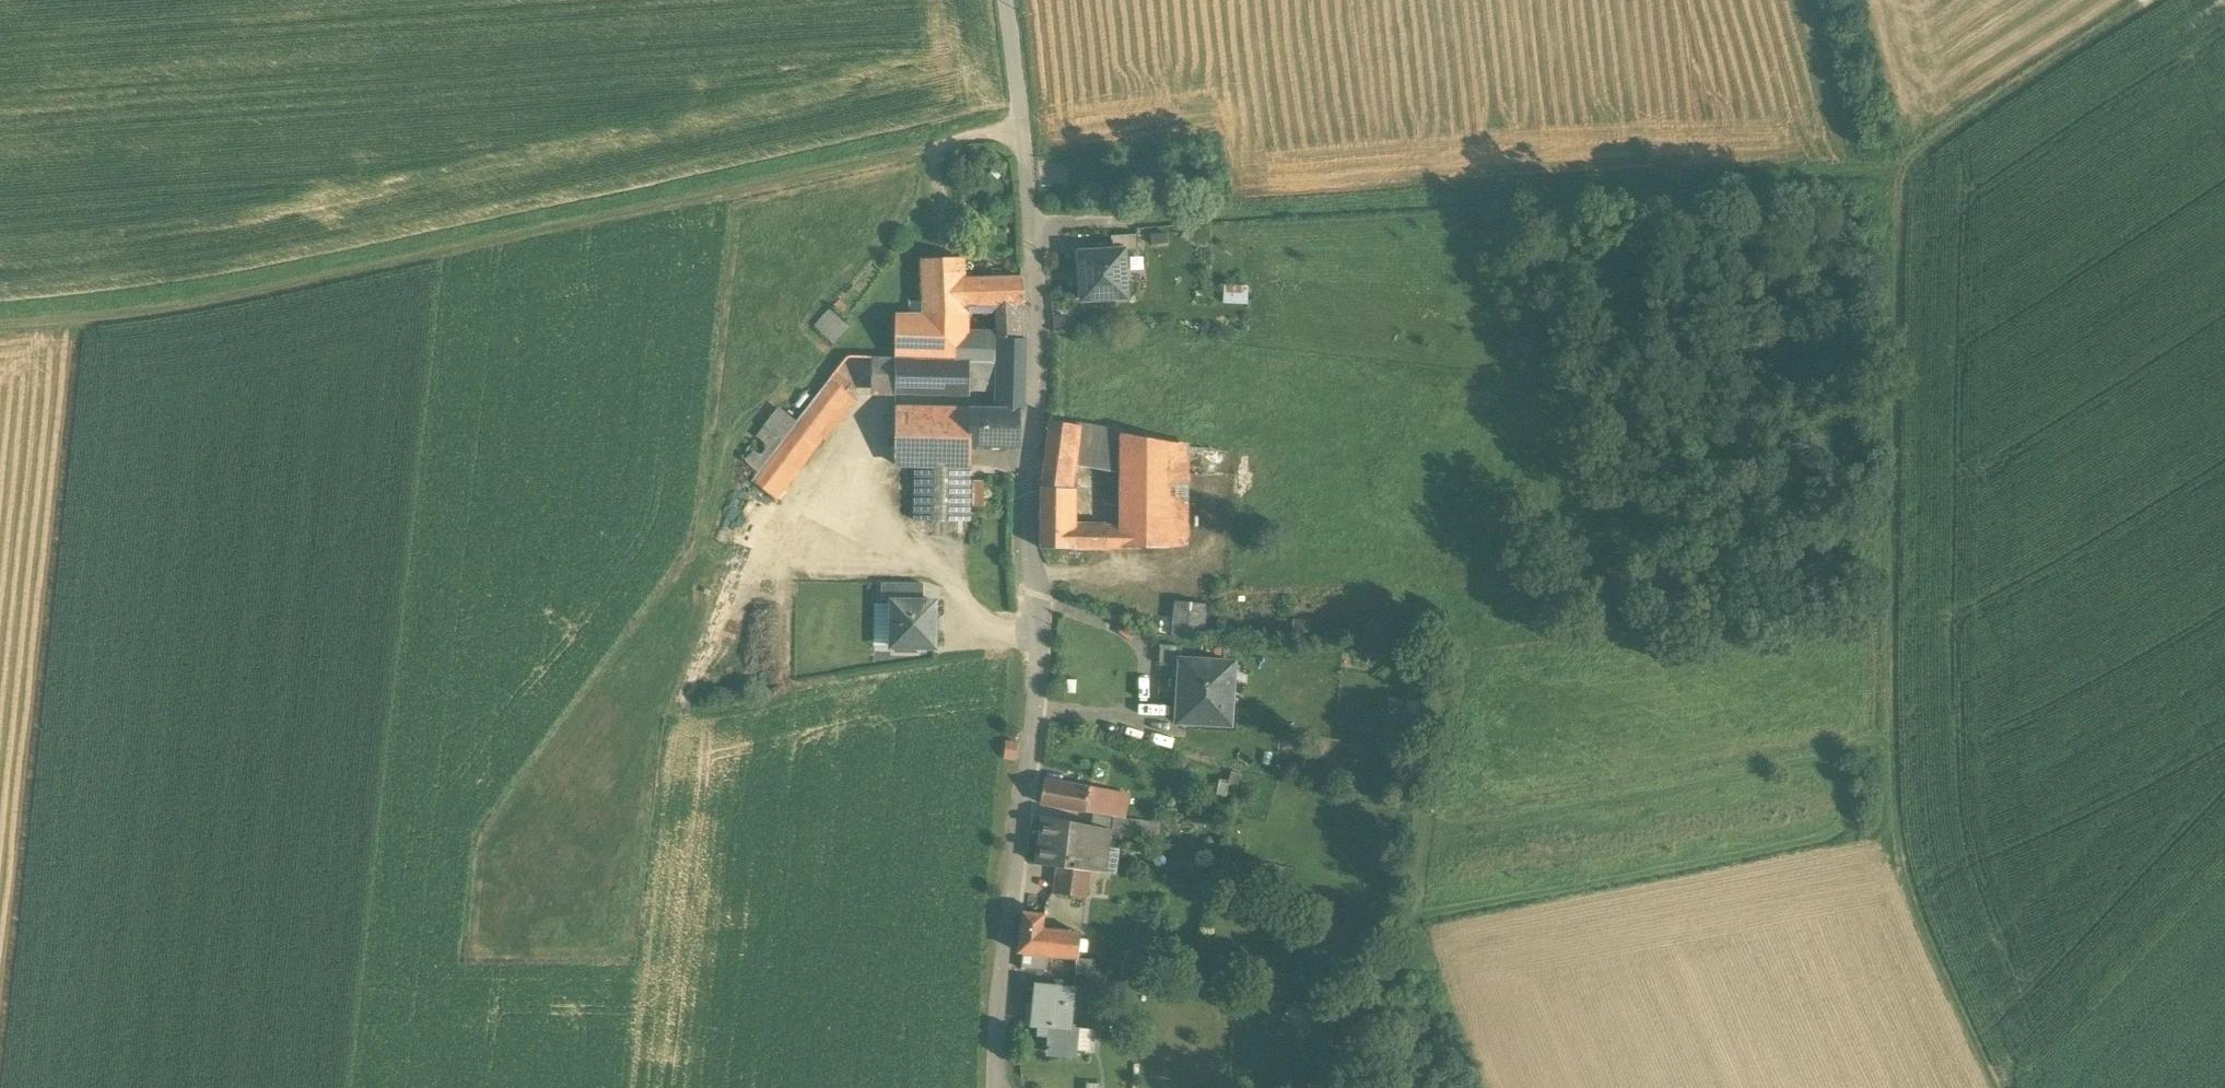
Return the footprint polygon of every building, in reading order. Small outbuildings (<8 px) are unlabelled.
[(1111,238),(1112,252),(1139,250),(1138,236),(1111,238)] [(1112,252),(1079,254),(1082,301),(1126,298),(1123,252),(1112,252)] [(924,314),(895,315),(894,358),(926,360),(926,361),(969,362),(994,363),(994,338),(994,337),(964,337),(964,306),(964,305),(963,279),(962,258),(922,260),(924,314)] [(1022,278),(963,279),(964,305),(964,306),(997,305),(1000,305),(1024,306),(1022,278)] [(1224,303),(1248,304),(1249,285),(1225,284),(1224,303)] [(1024,306),(1000,305),(1001,326),(1003,326),(1003,332),(1003,338),(1025,339),(1024,306)] [(843,314),(834,306),(815,327),(833,344),(852,323),(843,314)] [(999,338),(994,338),(994,363),(1000,363),(999,377),(1024,377),(1025,339),(999,338)] [(894,358),(871,358),(870,385),(894,384),(894,358)] [(926,360),(894,358),(894,384),(894,393),(969,395),(969,391),(969,362),(926,361),(926,360)] [(994,363),(969,362),(969,391),(999,392),(999,377),(1000,363),(994,363)] [(1024,377),(999,377),(999,392),(999,400),(1023,400),(1024,377)] [(830,379),(798,419),(820,434),(850,395),(830,379)] [(1023,400),(999,400),(999,410),(968,409),(968,410),(970,446),(1018,446),(1019,410),(1023,410),(1023,400)] [(795,423),(777,409),(763,427),(781,441),(795,423)] [(961,410),(894,410),(894,464),(915,465),(968,466),(970,465),(970,449),(970,446),(968,410),(961,410)] [(758,471),(751,481),(774,499),(822,436),(820,434),(798,419),(795,423),(781,441),(758,471)] [(1123,434),(1049,421),(1041,488),(1065,490),(1066,490),(1070,462),(1123,472),(1123,434)] [(1168,443),(1123,434),(1123,472),(1123,473),(1122,529),(1122,549),(1167,550),(1168,443)] [(968,466),(915,465),(915,521),(967,522),(968,466)] [(984,483),(972,483),(971,507),(983,507),(984,483)] [(1066,490),(1065,490),(1041,488),(1040,549),(1073,549),(1073,528),(1073,507),(1069,507),(1069,490),(1066,490)] [(1107,529),(1073,528),(1073,549),(1107,549),(1107,529)] [(1122,529),(1107,529),(1107,549),(1122,549),(1122,529)] [(923,584),(881,584),(881,604),(891,604),(891,601),(922,602),(923,584)] [(922,602),(891,601),(891,604),(890,647),(896,647),(896,651),(914,651),(915,647),(934,648),(934,602),(922,602)] [(1172,637),(1205,639),(1207,606),(1174,604),(1172,637)] [(1307,622),(1294,621),(1293,633),(1306,634),(1307,622)] [(1181,648),(1160,646),(1159,665),(1174,666),(1173,681),(1178,681),(1180,660),(1181,648)] [(1180,660),(1178,681),(1176,723),(1230,725),(1232,695),(1221,695),(1223,663),(1180,660)] [(1413,701),(1391,697),(1385,724),(1407,728),(1413,701)] [(1005,761),(1016,762),(1017,744),(1007,743),(1005,761)] [(1089,790),(1044,781),(1039,804),(1085,812),(1089,790)] [(1130,800),(1089,790),(1085,812),(1122,818),(1126,819),(1130,800)] [(1126,819),(1122,818),(1120,836),(1148,839),(1150,821),(1126,819)] [(1081,829),(1065,827),(1066,823),(1044,819),(1038,865),(1057,868),(1088,871),(1099,872),(1104,831),(1082,826),(1081,829)] [(1088,871),(1057,868),(1054,894),(1085,897),(1088,871)] [(1080,934),(1041,930),(1043,915),(1022,913),(1018,952),(1047,956),(1077,959),(1080,934)] [(1047,956),(1023,953),(1021,970),(1045,972),(1047,956)] [(1146,964),(1122,962),(1120,993),(1143,995),(1146,964)] [(1074,989),(1035,985),(1033,1004),(1027,1004),(1026,1022),(1031,1022),(1031,1023),(1038,1023),(1037,1033),(1047,1034),(1046,1051),(1075,1054),(1078,1028),(1070,1028),(1074,989)]
